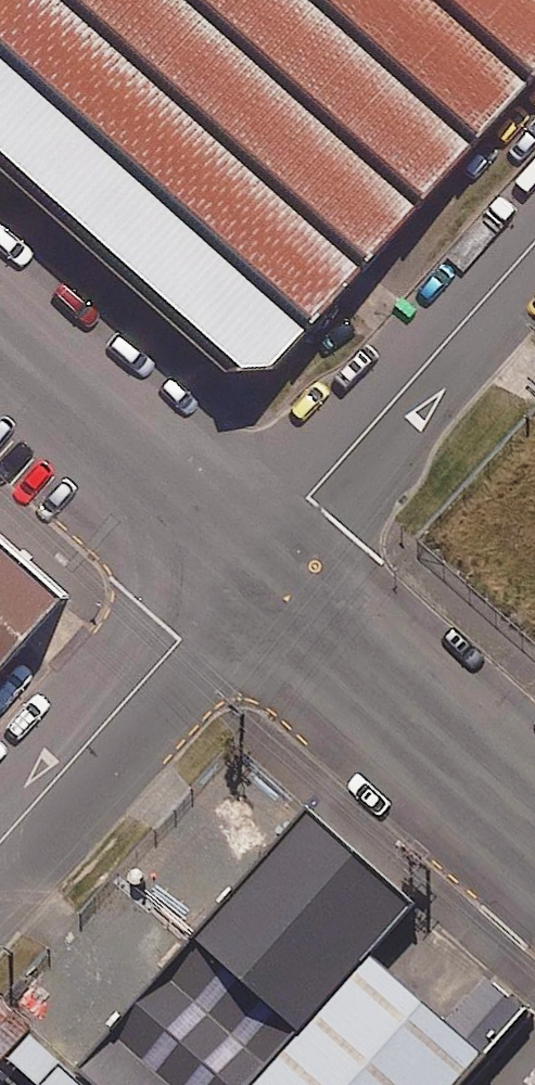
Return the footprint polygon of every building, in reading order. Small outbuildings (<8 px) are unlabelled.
[(242,366),(270,366),(534,72),(534,0),(0,0),(0,163),(242,366)] [(65,586),(0,527),(0,658),(65,586)] [(324,806),(95,1061),(121,1084),(250,1084),(422,894),(324,806)] [(383,952),(262,1084),(471,1084),(498,1055),(383,952)]
